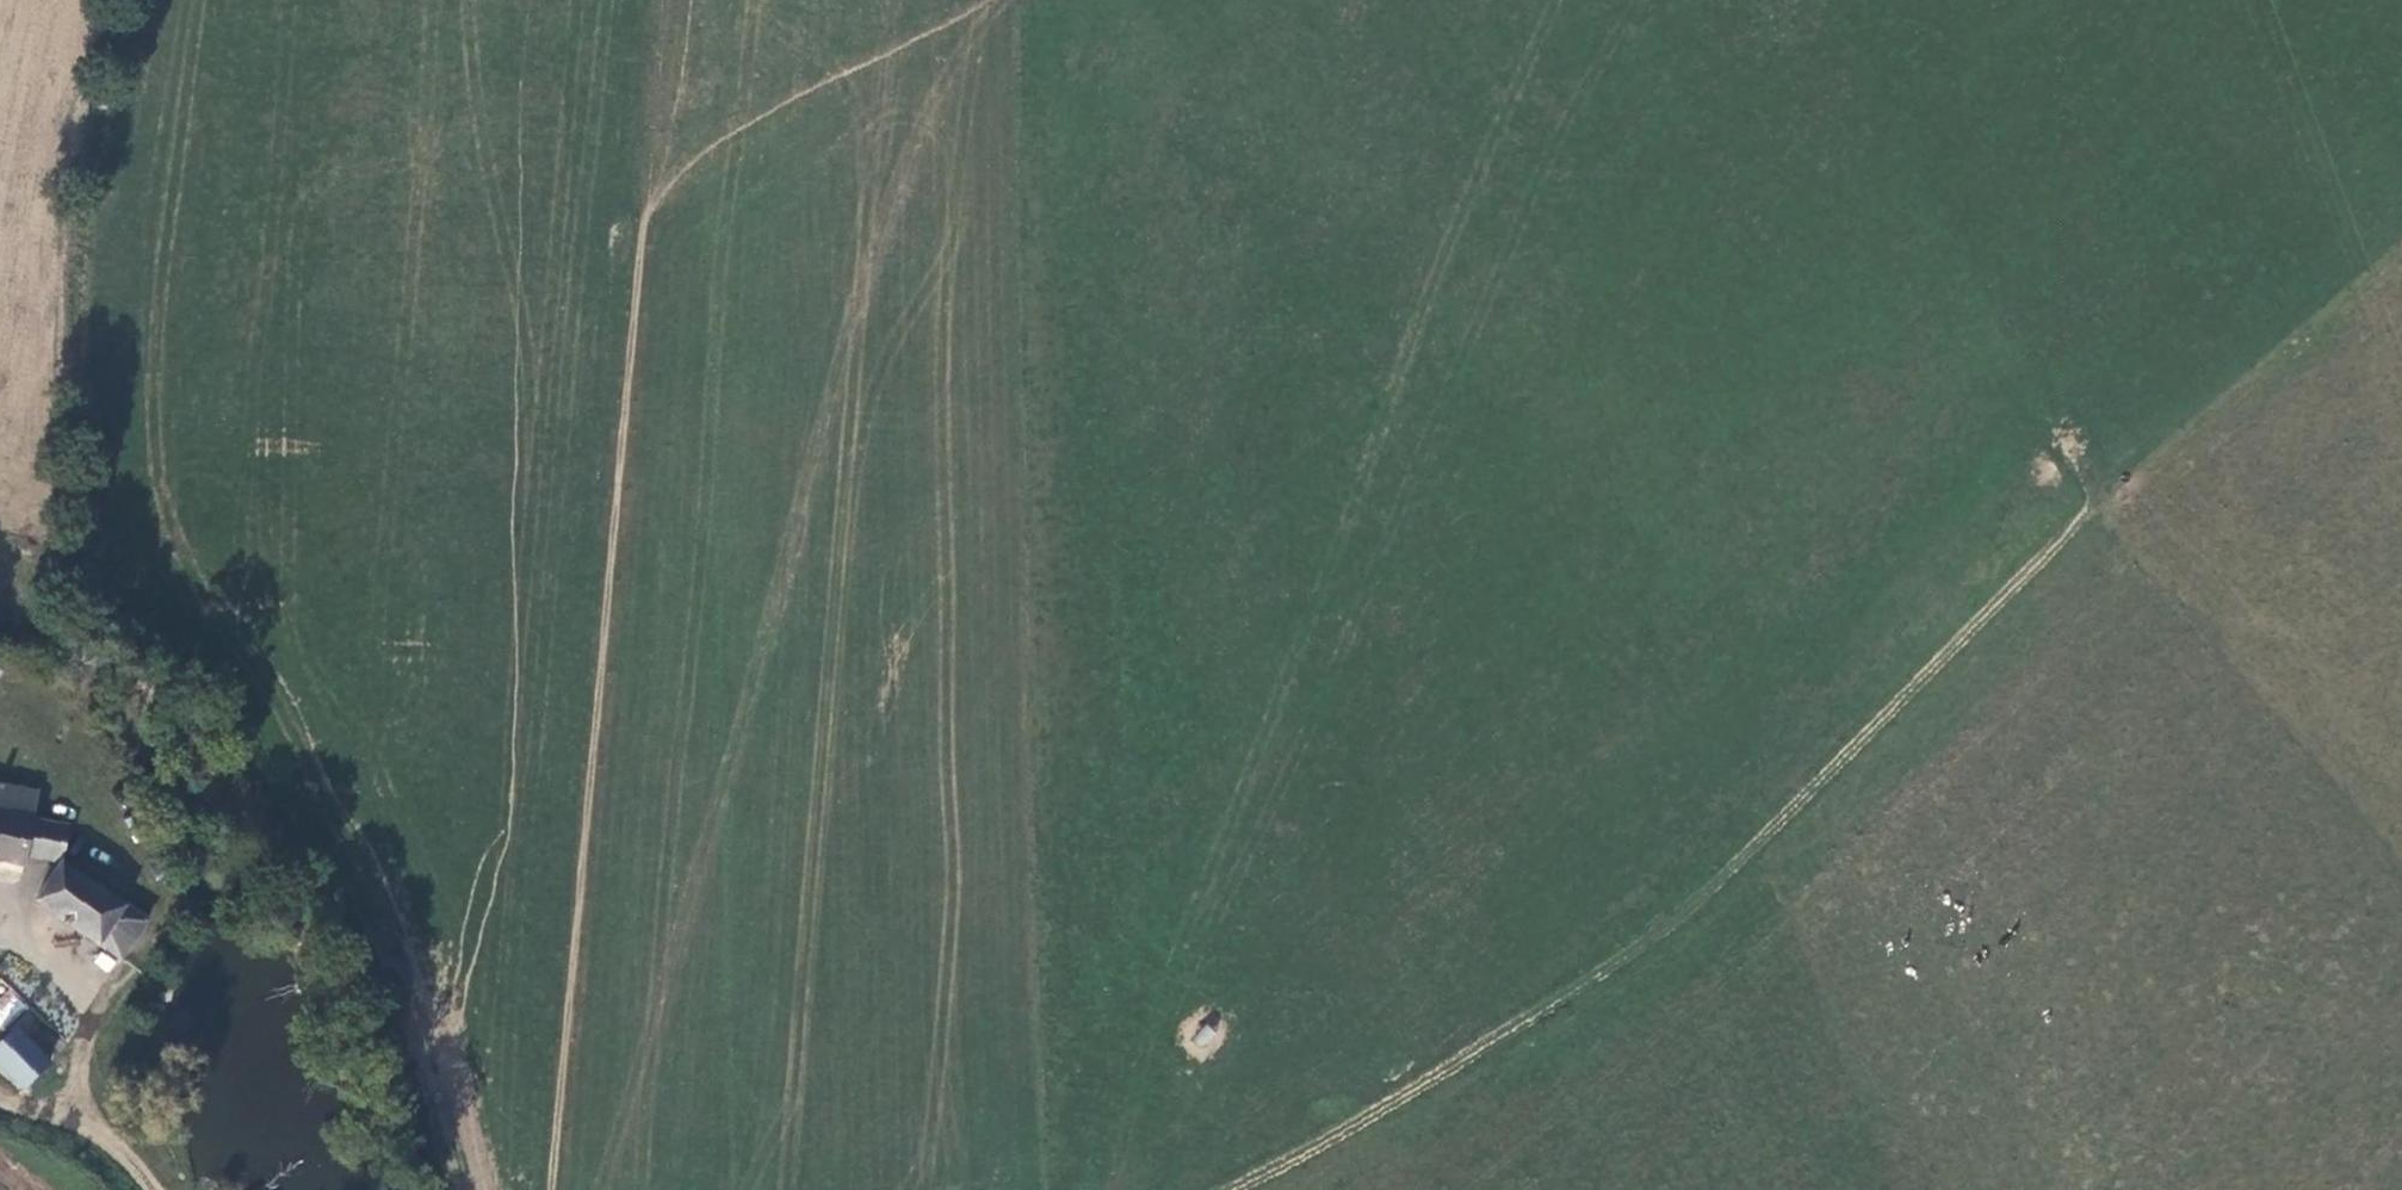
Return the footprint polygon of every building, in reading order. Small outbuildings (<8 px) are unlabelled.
[(0,786),(0,863),(22,868),(24,856),(61,864),(67,829),(32,822),(36,791),(0,786)] [(144,920),(61,864),(35,902),(119,958),(144,920)] [(13,1028),(0,1043),(0,1066),(26,1090),(49,1060),(13,1028)]
